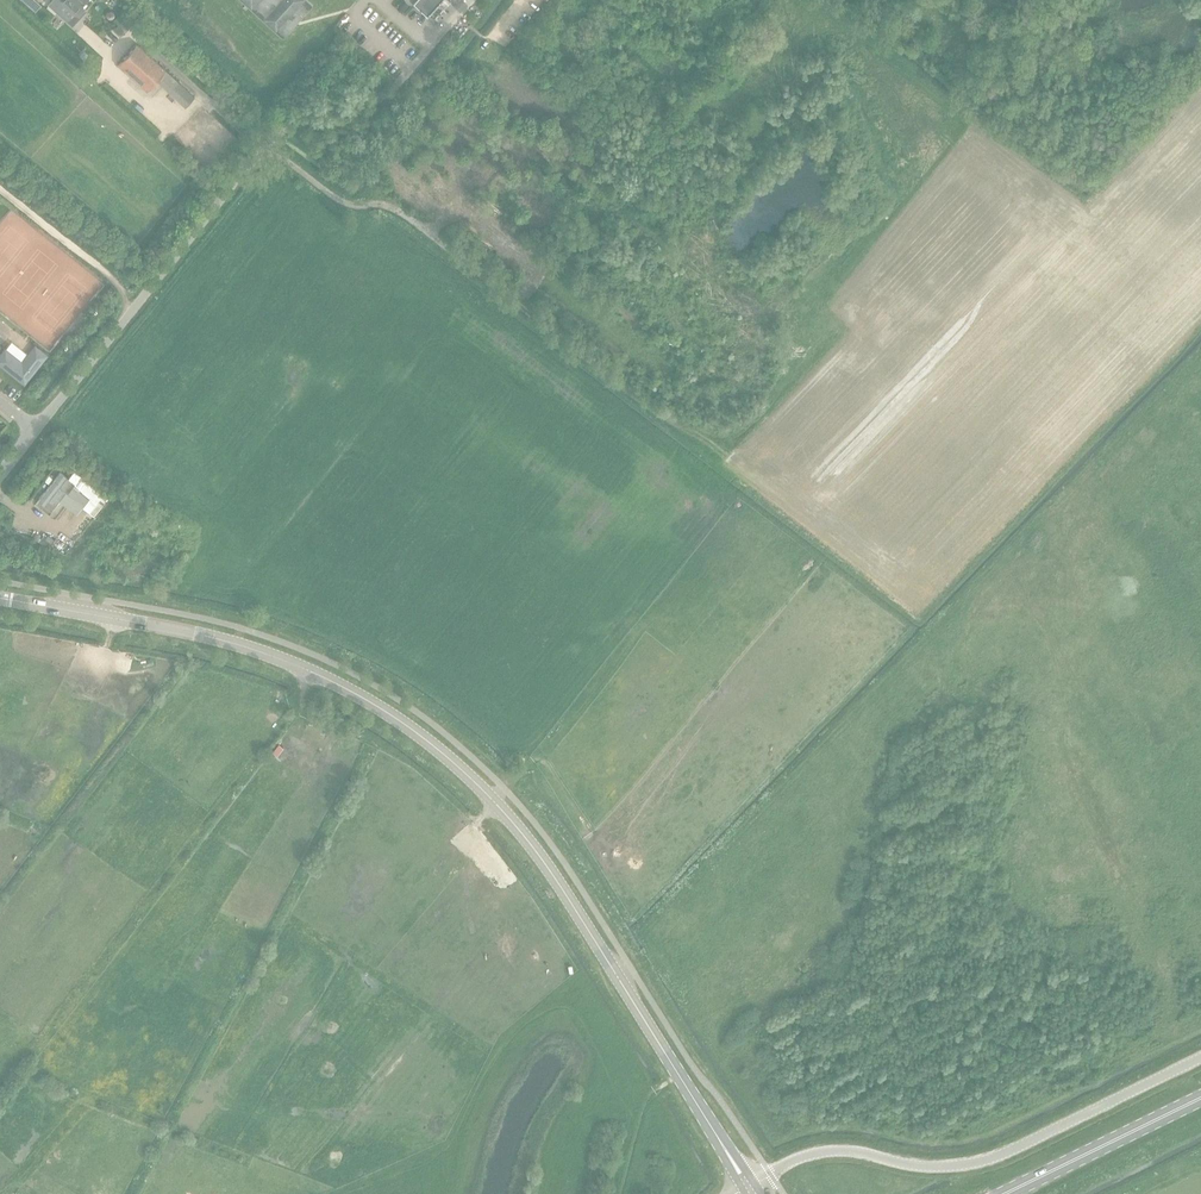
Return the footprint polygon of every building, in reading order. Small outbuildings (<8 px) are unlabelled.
[(75,12),(86,0),(58,0),(55,3),(65,12),(70,7),(75,12)] [(282,38),(312,4),(308,0),(241,0),(282,38)] [(412,3),(413,2),(426,14),(440,0),(408,0),(412,3)] [(116,64),(147,91),(166,70),(136,43),(116,64)] [(24,383),(46,354),(35,345),(21,362),(4,348),(0,354),(0,364),(24,383)] [(85,479),(84,480),(73,471),(68,478),(60,472),(38,499),(45,505),(48,500),(55,505),(66,491),(67,492),(73,485),(88,497),(81,506),(91,514),(98,505),(96,503),(103,493),(85,479)]
